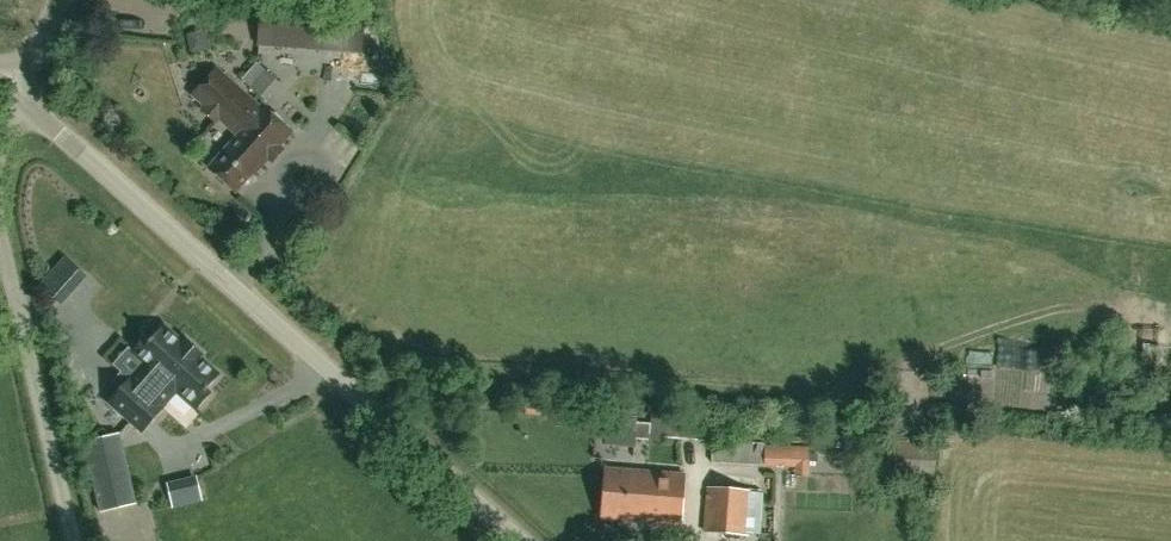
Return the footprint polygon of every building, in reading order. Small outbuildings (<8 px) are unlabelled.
[(364,12),(261,5),(258,45),(361,53),(364,12)] [(131,20),(129,33),(151,35),(152,22),(131,20)] [(232,130),(256,103),(217,68),(192,95),(204,106),(201,109),(216,123),(219,119),(232,130)] [(355,88),(383,87),(382,68),(355,69),(355,88)] [(254,175),(292,132),(261,104),(260,106),(256,103),(232,130),(237,135),(208,168),(236,192),(253,173),(254,175)] [(70,286),(53,272),(41,286),(57,300),(70,286)] [(129,378),(109,401),(143,432),(178,392),(197,409),(210,394),(206,390),(219,375),(198,357),(202,354),(187,340),(184,344),(163,326),(150,341),(146,337),(133,351),(129,347),(113,365),(129,378)] [(1162,341),(1163,331),(1140,328),(1139,338),(1162,341)] [(1054,410),(1055,373),(998,372),(997,410),(1054,410)] [(652,411),(649,440),(664,442),(665,438),(712,441),(712,463),(797,468),(797,462),(811,463),(811,447),(797,446),(766,445),(766,444),(751,443),(751,441),(728,441),(728,439),(717,438),(718,413),(666,408),(666,412),(652,411)] [(101,513),(136,504),(118,434),(84,442),(101,513)] [(645,488),(647,471),(605,468),(602,520),(649,523),(651,488),(645,488)] [(680,526),(684,474),(647,471),(645,488),(651,488),(649,523),(680,526)] [(172,494),(176,511),(210,503),(206,485),(172,494)] [(748,536),(752,491),(706,487),(703,532),(748,536)]
